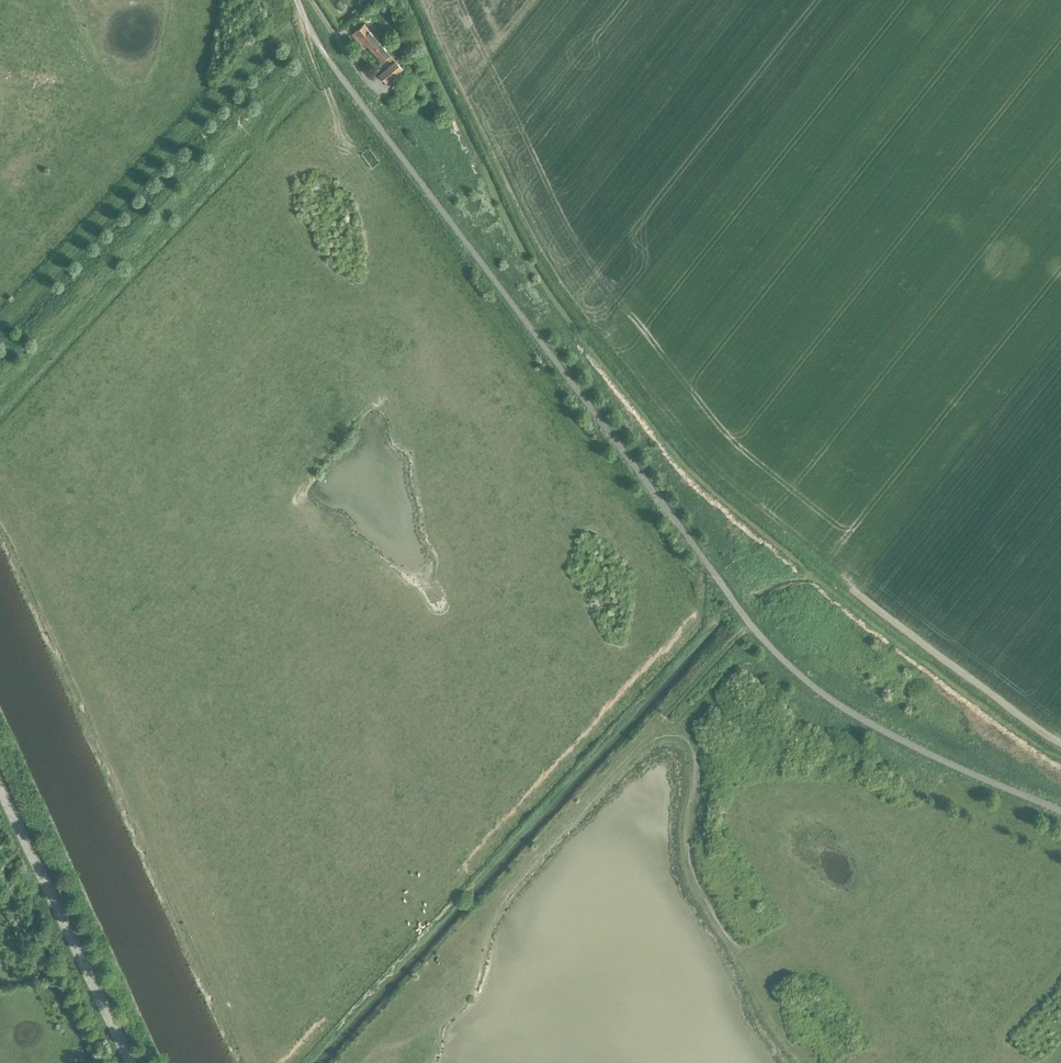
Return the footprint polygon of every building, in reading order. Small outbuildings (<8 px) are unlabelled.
[(379,2),(378,11),(387,11),(388,2),(379,2)] [(364,24),(352,34),(364,49),(367,45),(382,62),(387,58),(390,61),(393,58),(364,24)] [(386,83),(403,69),(397,62),(380,76),(386,83)]
